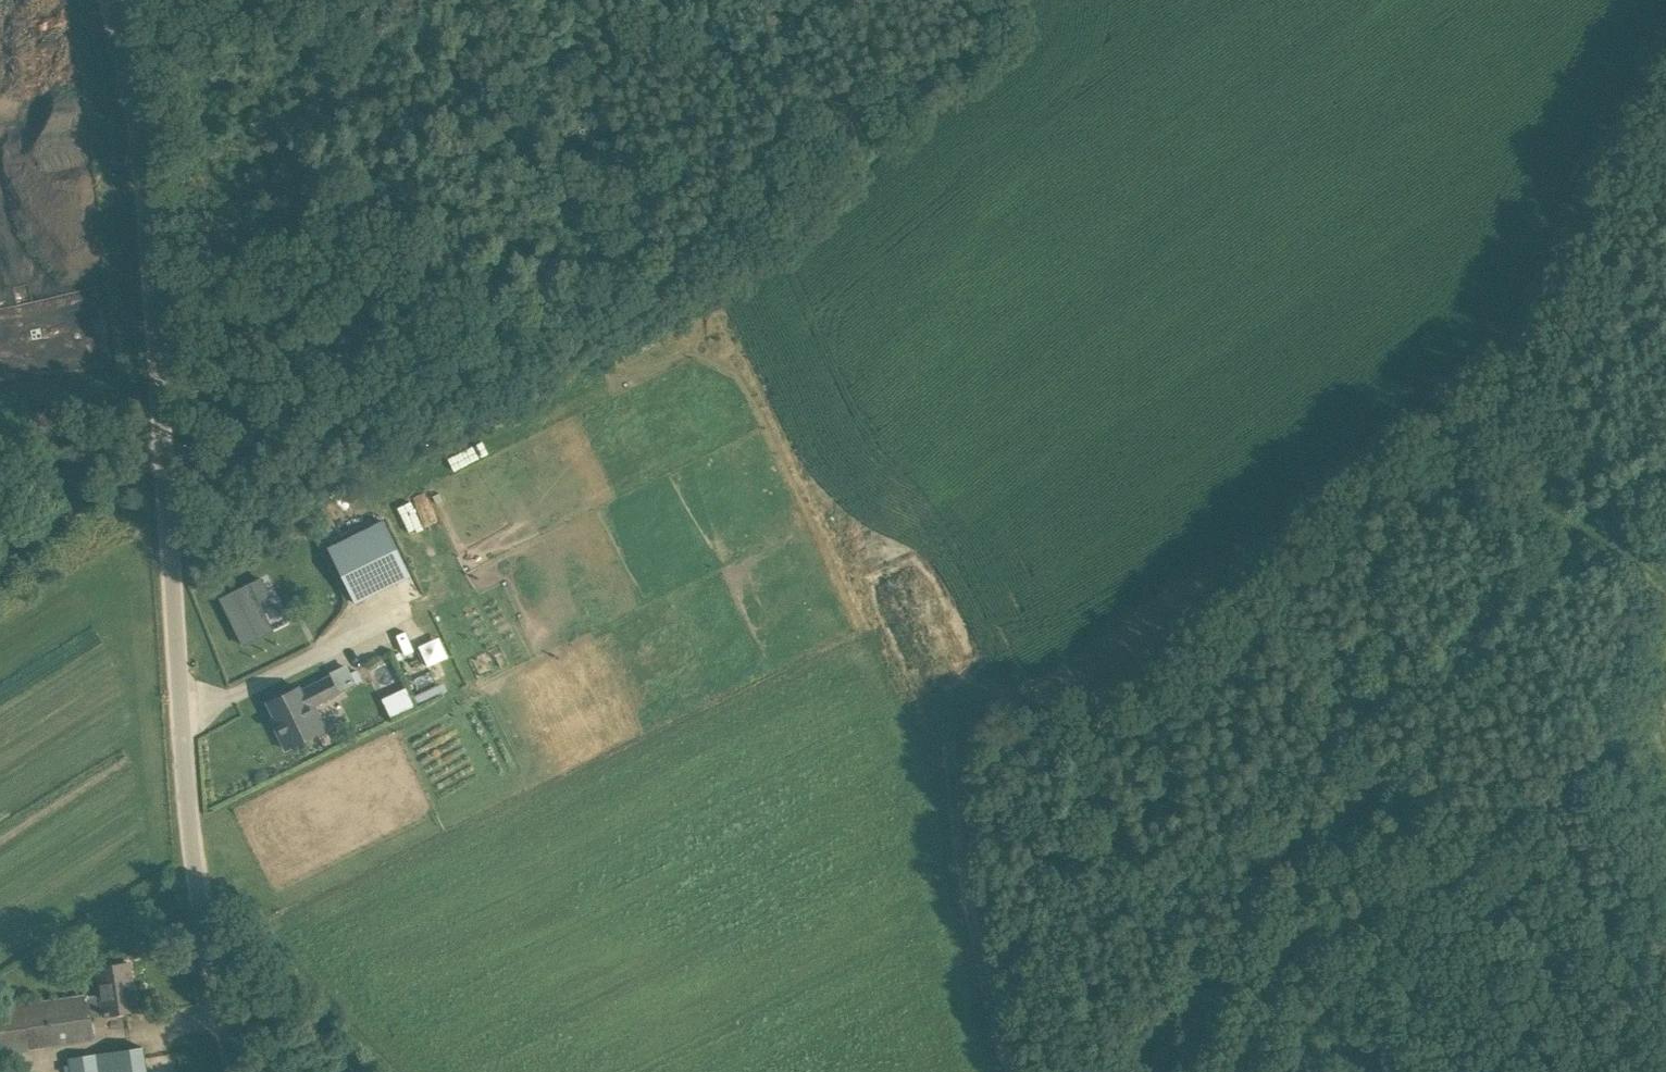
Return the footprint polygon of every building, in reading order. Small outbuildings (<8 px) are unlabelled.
[(329,547),(356,602),(411,575),(384,520),(329,547)] [(271,595),(261,576),(219,597),(243,645),(273,629),(258,601),(271,595)] [(301,690),(299,686),(269,701),(276,716),(272,718),(287,749),(321,732),(309,707),(357,683),(347,663),(329,672),(331,676),(301,690)] [(417,695),(421,703),(443,691),(439,683),(417,695)] [(406,686),(395,691),(405,709),(415,704),(406,686)] [(95,1037),(92,1016),(137,1009),(130,961),(98,966),(103,992),(0,1010),(0,1054),(95,1037)] [(143,1045),(71,1056),(74,1071),(147,1071),(143,1045)]
